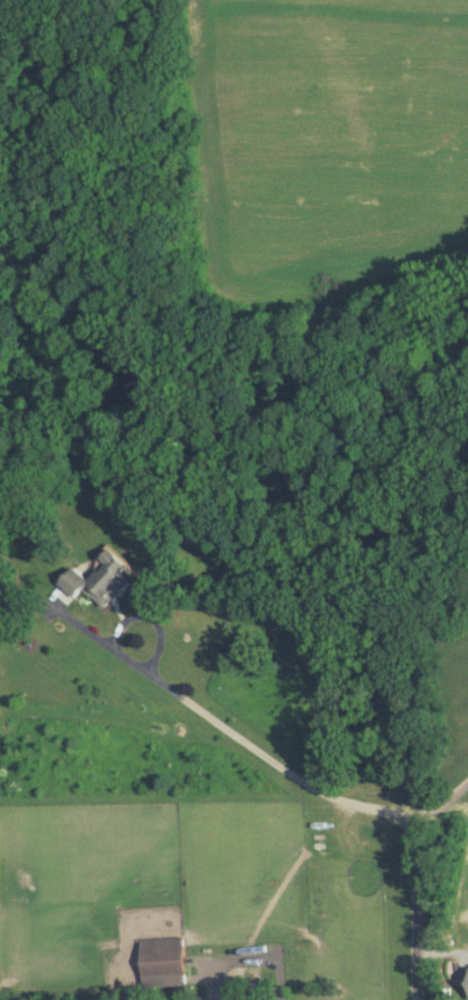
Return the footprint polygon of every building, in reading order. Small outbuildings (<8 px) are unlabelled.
[(102,610),(129,584),(119,574),(125,567),(110,551),(82,578),(71,567),(56,582),(71,598),(81,589),(102,610)] [(183,938),(140,938),(140,976),(183,976),(183,938)]
